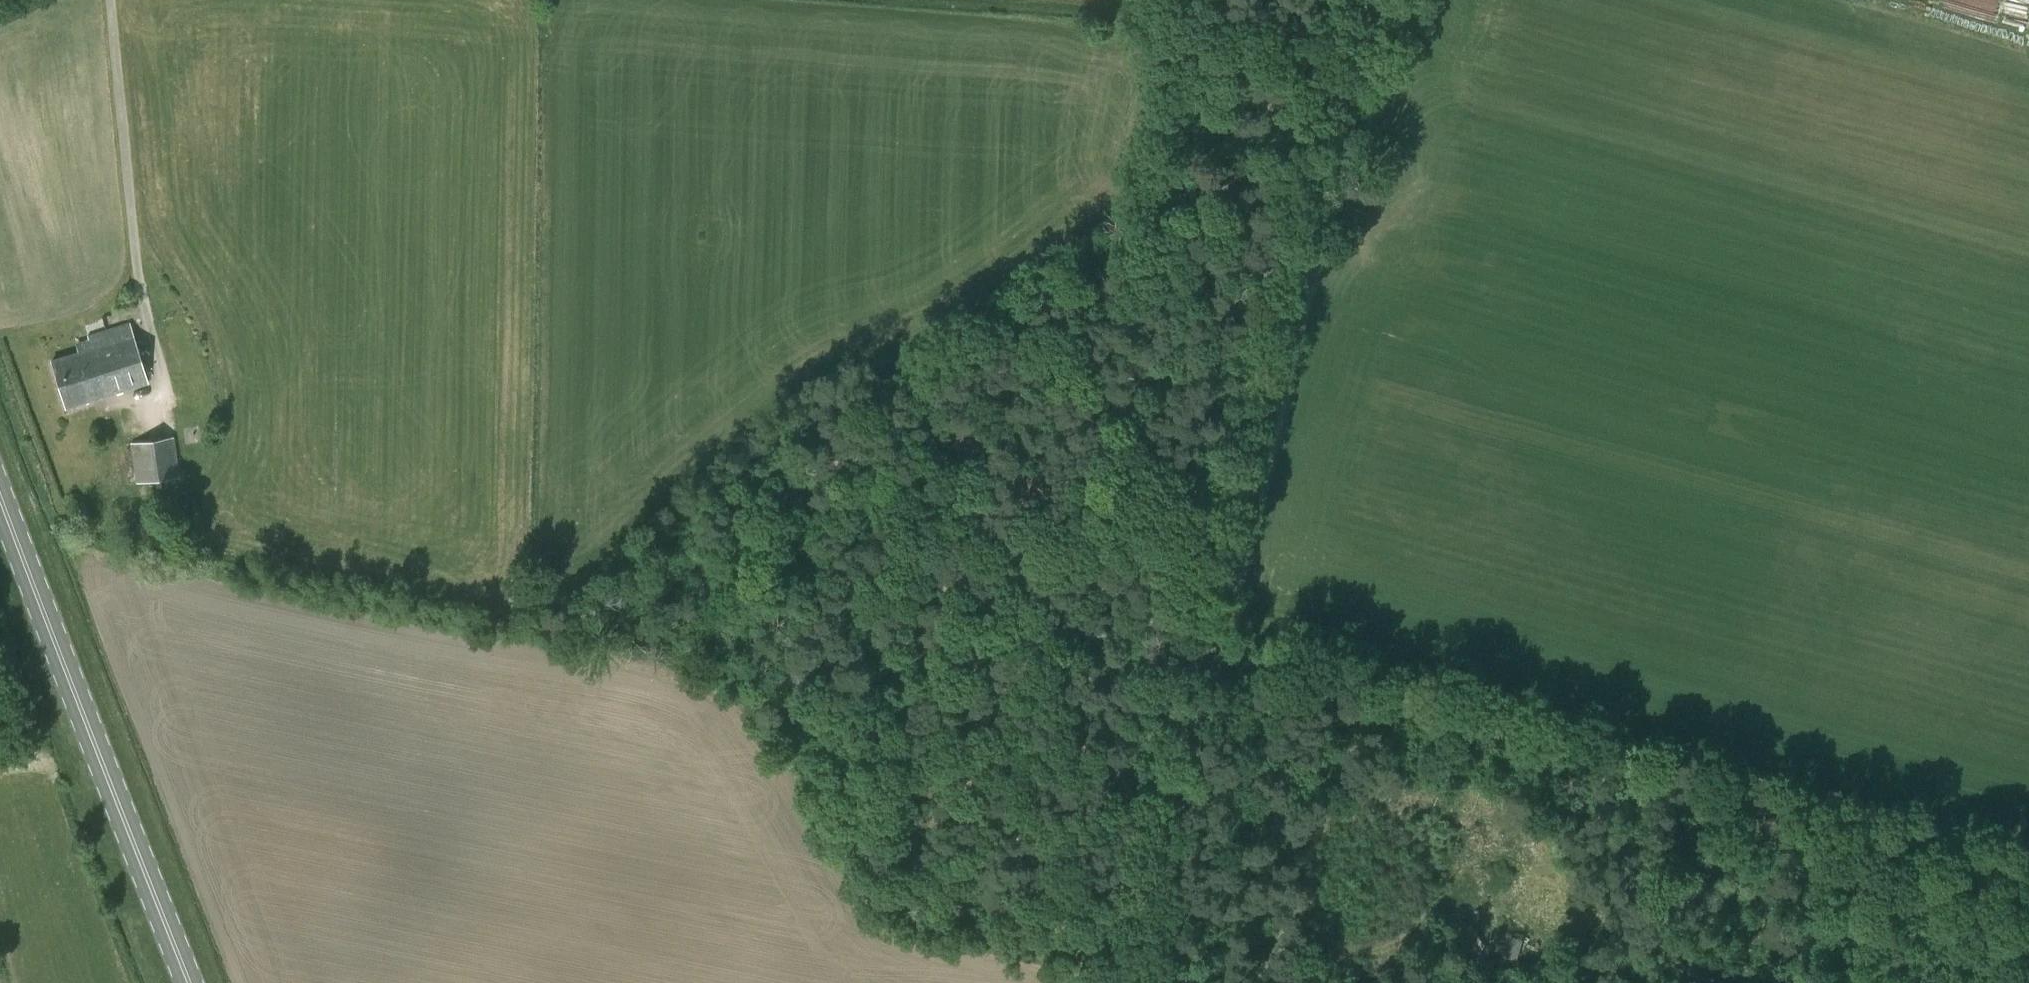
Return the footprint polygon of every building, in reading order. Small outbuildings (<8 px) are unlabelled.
[(65,407),(147,382),(129,325),(87,338),(90,348),(51,360),(65,407)] [(179,477),(174,437),(131,443),(136,483),(179,477)]
